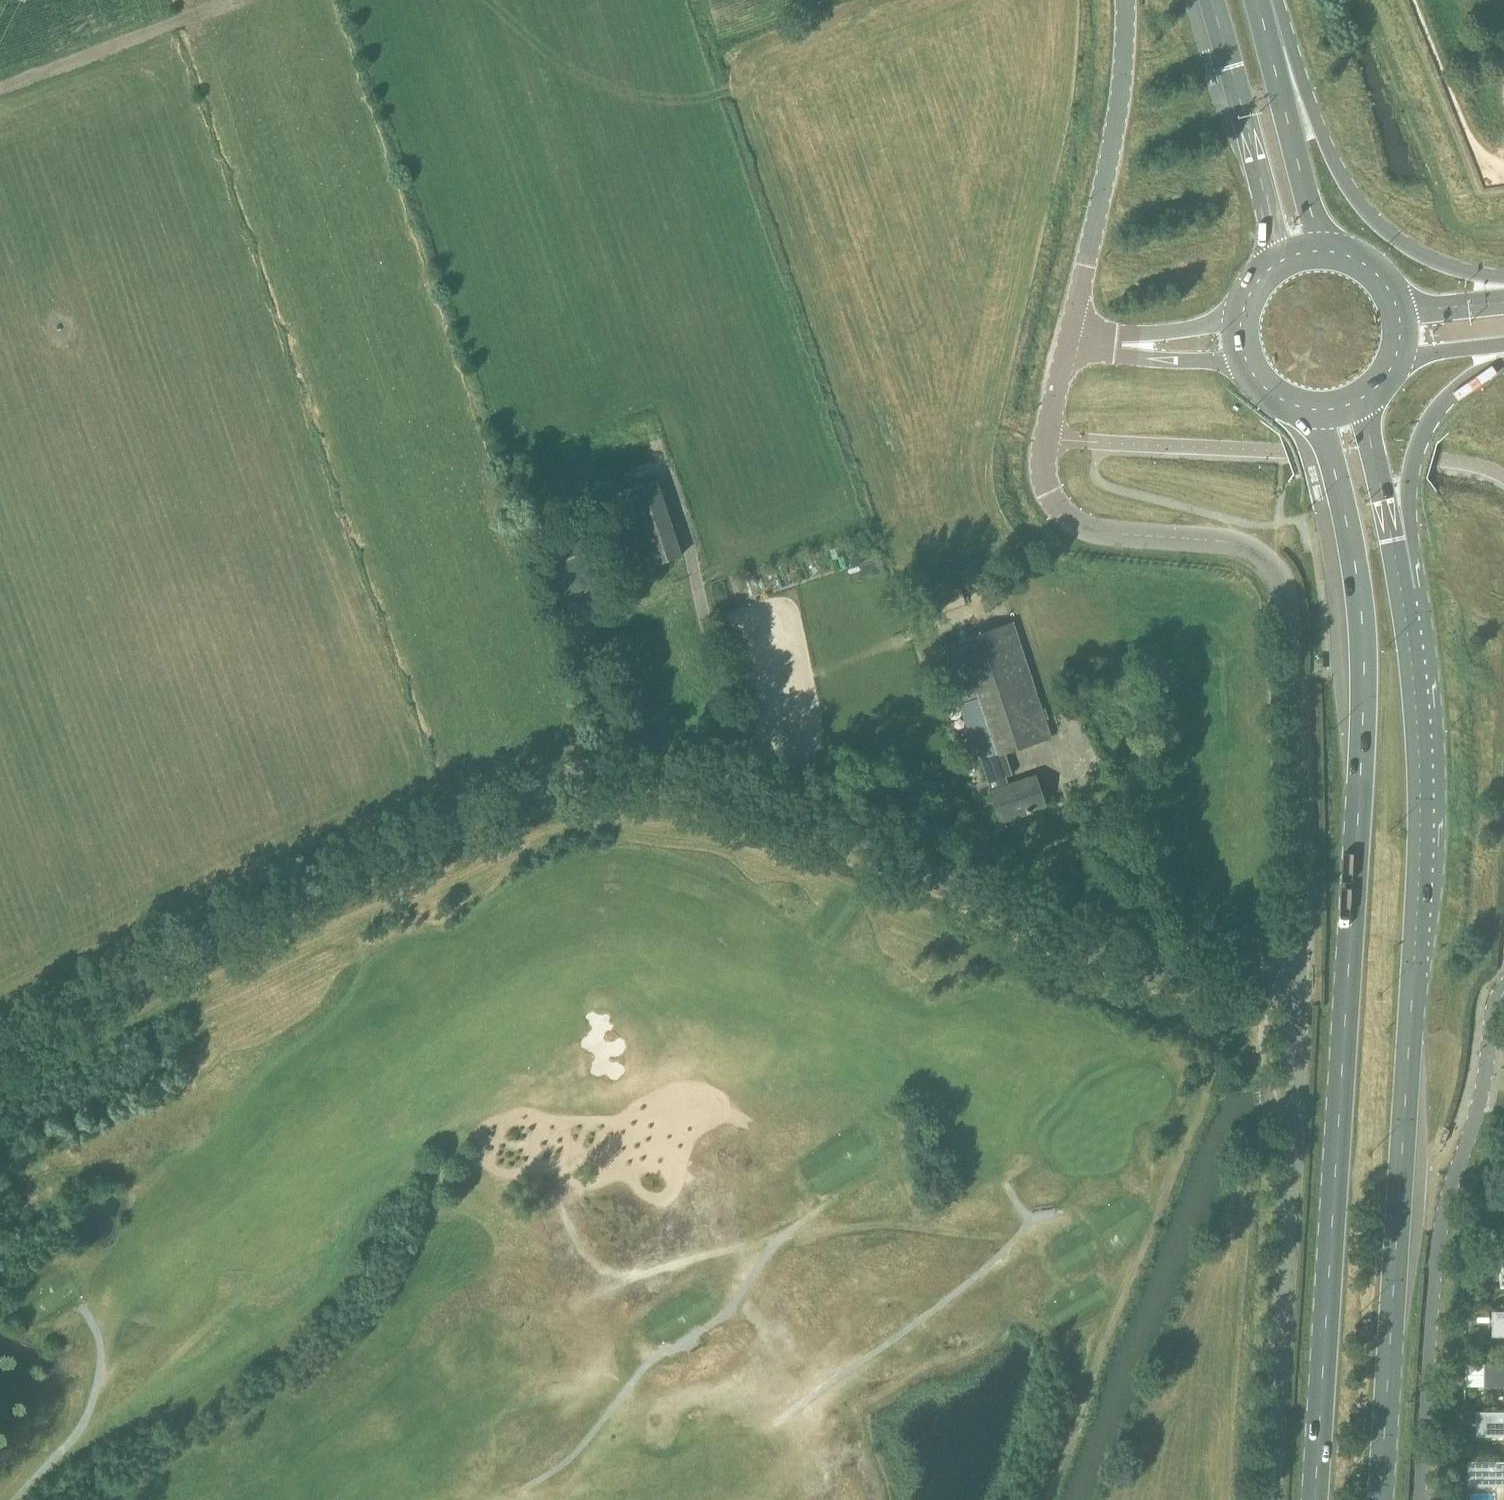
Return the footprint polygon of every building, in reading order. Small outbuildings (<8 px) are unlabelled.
[(618,491),(643,568),(681,556),(657,479),(618,491)] [(585,537),(550,548),(565,593),(599,581),(585,537)] [(973,682),(960,686),(965,701),(978,697),(983,712),(964,718),(978,758),(980,757),(991,789),(990,790),(1001,821),(1019,815),(1018,813),(1026,810),(1027,811),(1030,810),(1030,808),(1044,804),(1034,775),(1000,786),(997,778),(1011,774),(1003,751),(1050,736),(1026,662),(1013,622),(960,639),(973,682)] [(1491,1310),(1491,1335),(1503,1335),(1503,1310),(1491,1310)] [(1489,1312),(1477,1312),(1477,1321),(1489,1321),(1489,1312)] [(1483,1360),(1483,1385),(1503,1385),(1503,1360),(1483,1360)] [(1475,1410),(1475,1411),(1475,1422),(1475,1435),(1503,1435),(1503,1410),(1475,1410)] [(1461,1411),(1461,1422),(1475,1422),(1475,1411),(1461,1411)] [(1467,1460),(1467,1485),(1503,1485),(1503,1460),(1467,1460)]
